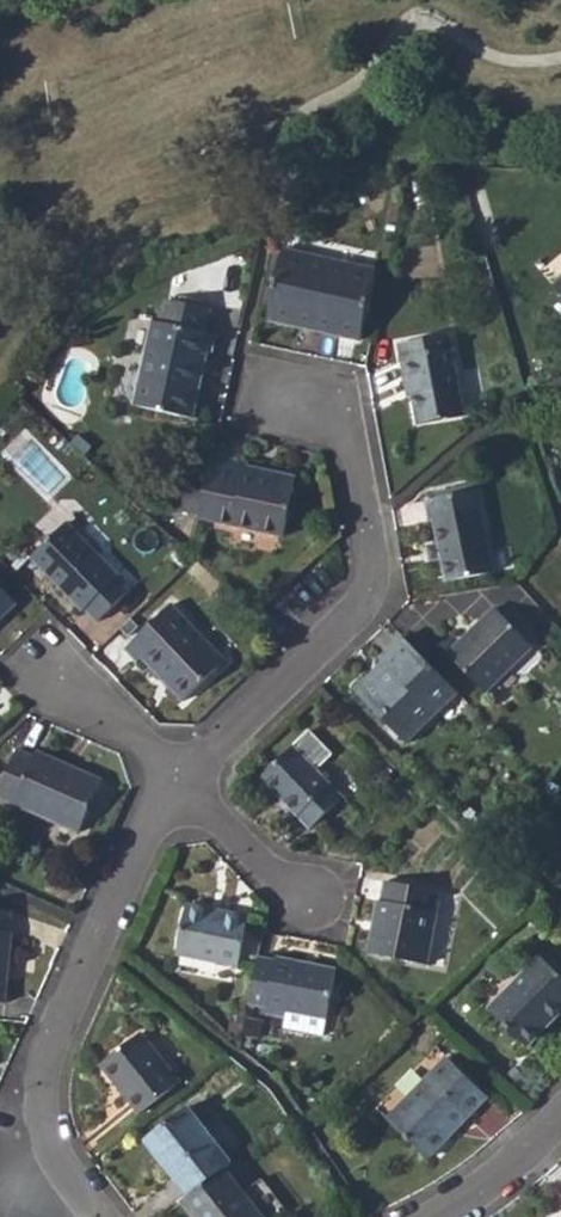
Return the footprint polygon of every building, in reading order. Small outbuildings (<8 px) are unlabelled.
[(282,252),(266,321),(359,341),(374,273),(282,252)] [(552,288),(560,298),(560,281),(552,288)] [(151,323),(133,407),(191,420),(206,355),(210,356),(214,337),(203,335),(209,309),(167,300),(162,325),(151,323)] [(449,337),(422,342),(424,355),(400,359),(408,400),(412,400),(418,426),(464,418),(449,337)] [(398,346),(400,359),(424,355),(422,342),(398,346)] [(245,464),(212,458),(198,518),(281,538),(295,480),(244,468),(245,464)] [(188,483),(183,506),(199,510),(205,487),(188,483)] [(434,522),(439,547),(443,562),(447,583),(492,574),(475,493),(425,503),(429,522),(434,522)] [(65,525),(30,559),(82,612),(85,610),(97,622),(128,592),(115,580),(118,577),(65,525)] [(427,549),(430,564),(443,562),(439,547),(427,549)] [(199,585),(216,599),(225,590),(209,575),(199,585)] [(16,605),(0,588),(0,621),(16,605)] [(171,606),(125,651),(137,663),(142,660),(182,702),(225,662),(171,606)] [(494,610),(448,656),(484,693),(531,648),(494,610)] [(404,744),(456,694),(403,639),(380,662),(383,665),(356,693),(404,744)] [(293,748),(260,779),(310,830),(341,799),(293,748)] [(0,788),(0,799),(78,835),(101,781),(36,752),(32,757),(16,752),(0,788)] [(332,755),(321,766),(347,791),(358,779),(332,755)] [(378,902),(367,956),(424,966),(435,912),(431,912),(436,892),(385,883),(382,904),(378,902)] [(186,908),(177,955),(237,967),(246,918),(186,908)] [(2,1004),(10,931),(6,931),(9,913),(0,912),(0,1004),(2,1004)] [(487,1010),(525,1048),(560,1012),(560,1013),(560,979),(537,957),(487,1010)] [(274,962),(256,959),(247,1006),(265,1010),(264,1014),(283,1018),(284,1013),(325,1020),(335,971),(274,958),(274,962)] [(281,1030),(322,1038),(325,1020),(284,1013),(283,1018),(281,1030)] [(138,1035),(100,1065),(139,1115),(178,1084),(138,1035)] [(445,1059),(386,1120),(426,1159),(485,1098),(445,1059)] [(144,1142),(188,1199),(223,1171),(230,1165),(185,1108),(144,1142)] [(223,1171),(188,1199),(181,1204),(192,1216),(259,1216),(245,1198),(223,1171)] [(245,1199),(260,1216),(280,1216),(286,1212),(264,1184),(245,1199)]
